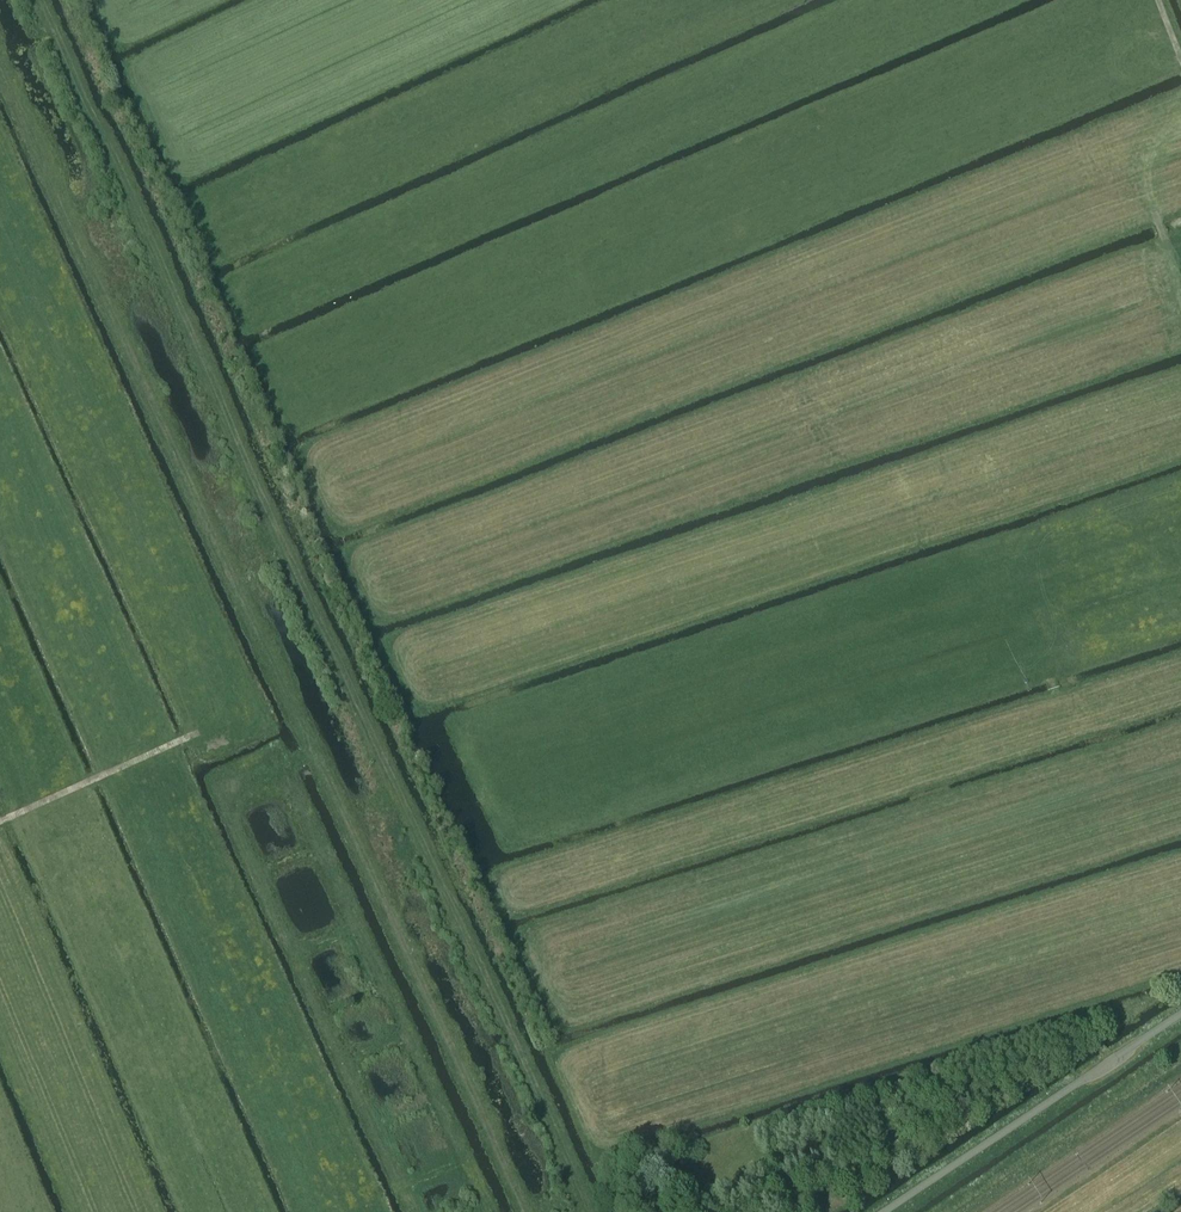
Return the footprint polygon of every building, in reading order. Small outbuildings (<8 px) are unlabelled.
[(646,1190),(641,1176),(624,1182),(629,1197),(646,1190)]
